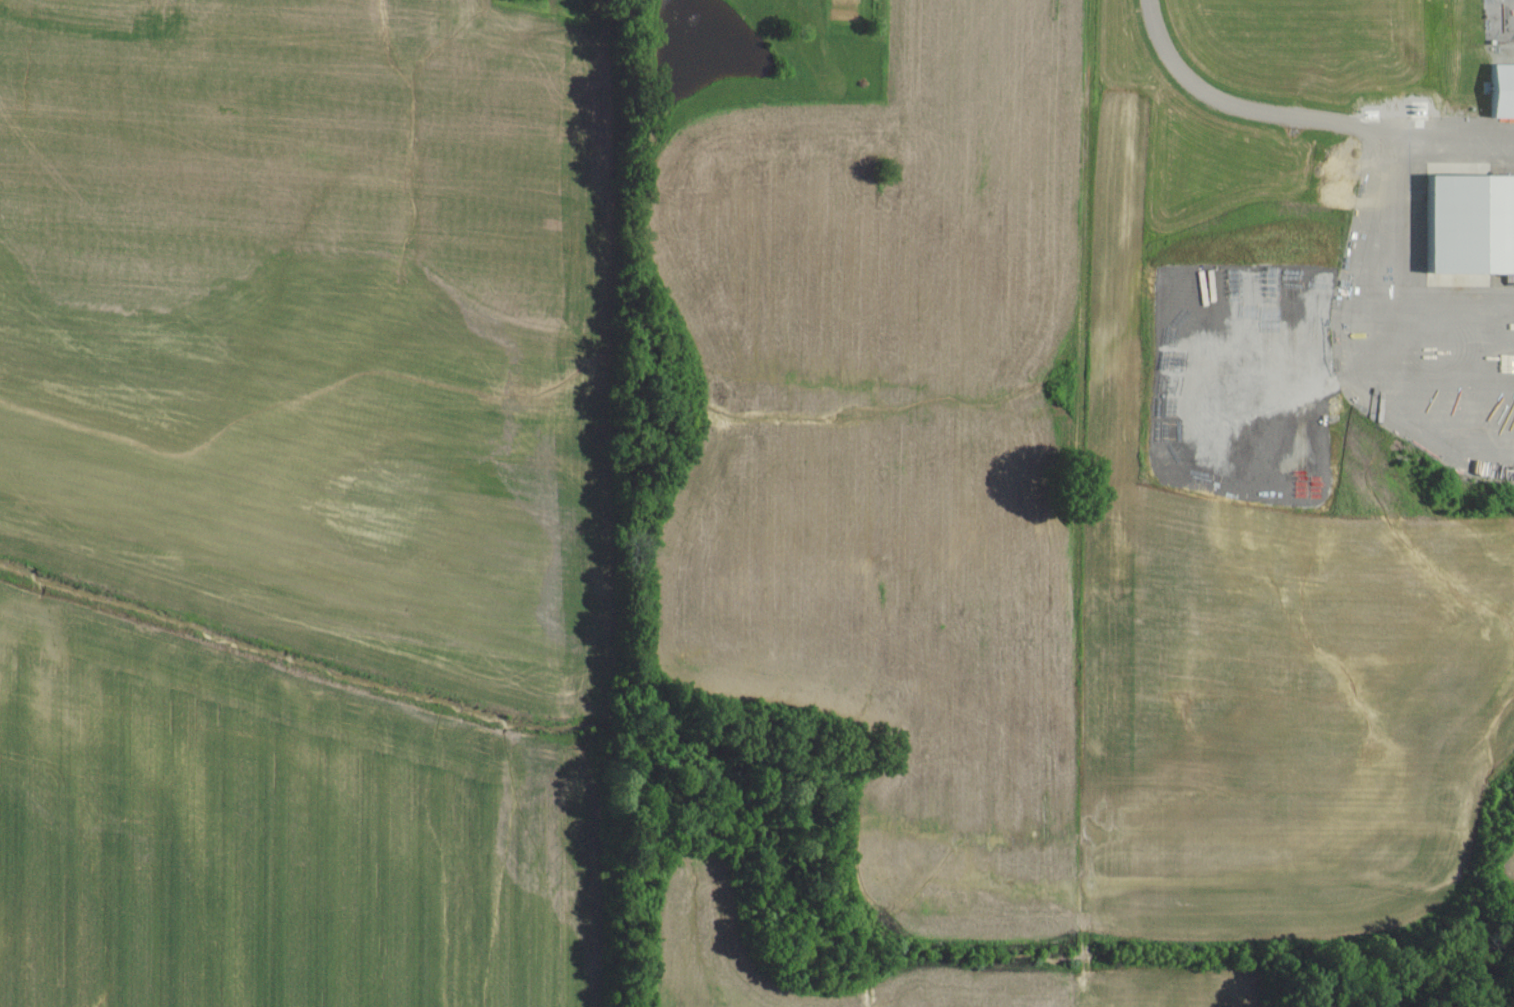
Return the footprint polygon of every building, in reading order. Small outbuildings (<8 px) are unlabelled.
[(1513,118),(1513,64),(1486,64),(1485,118),(1513,118)] [(1513,275),(1513,176),(1420,175),(1419,274),(1513,275)]
